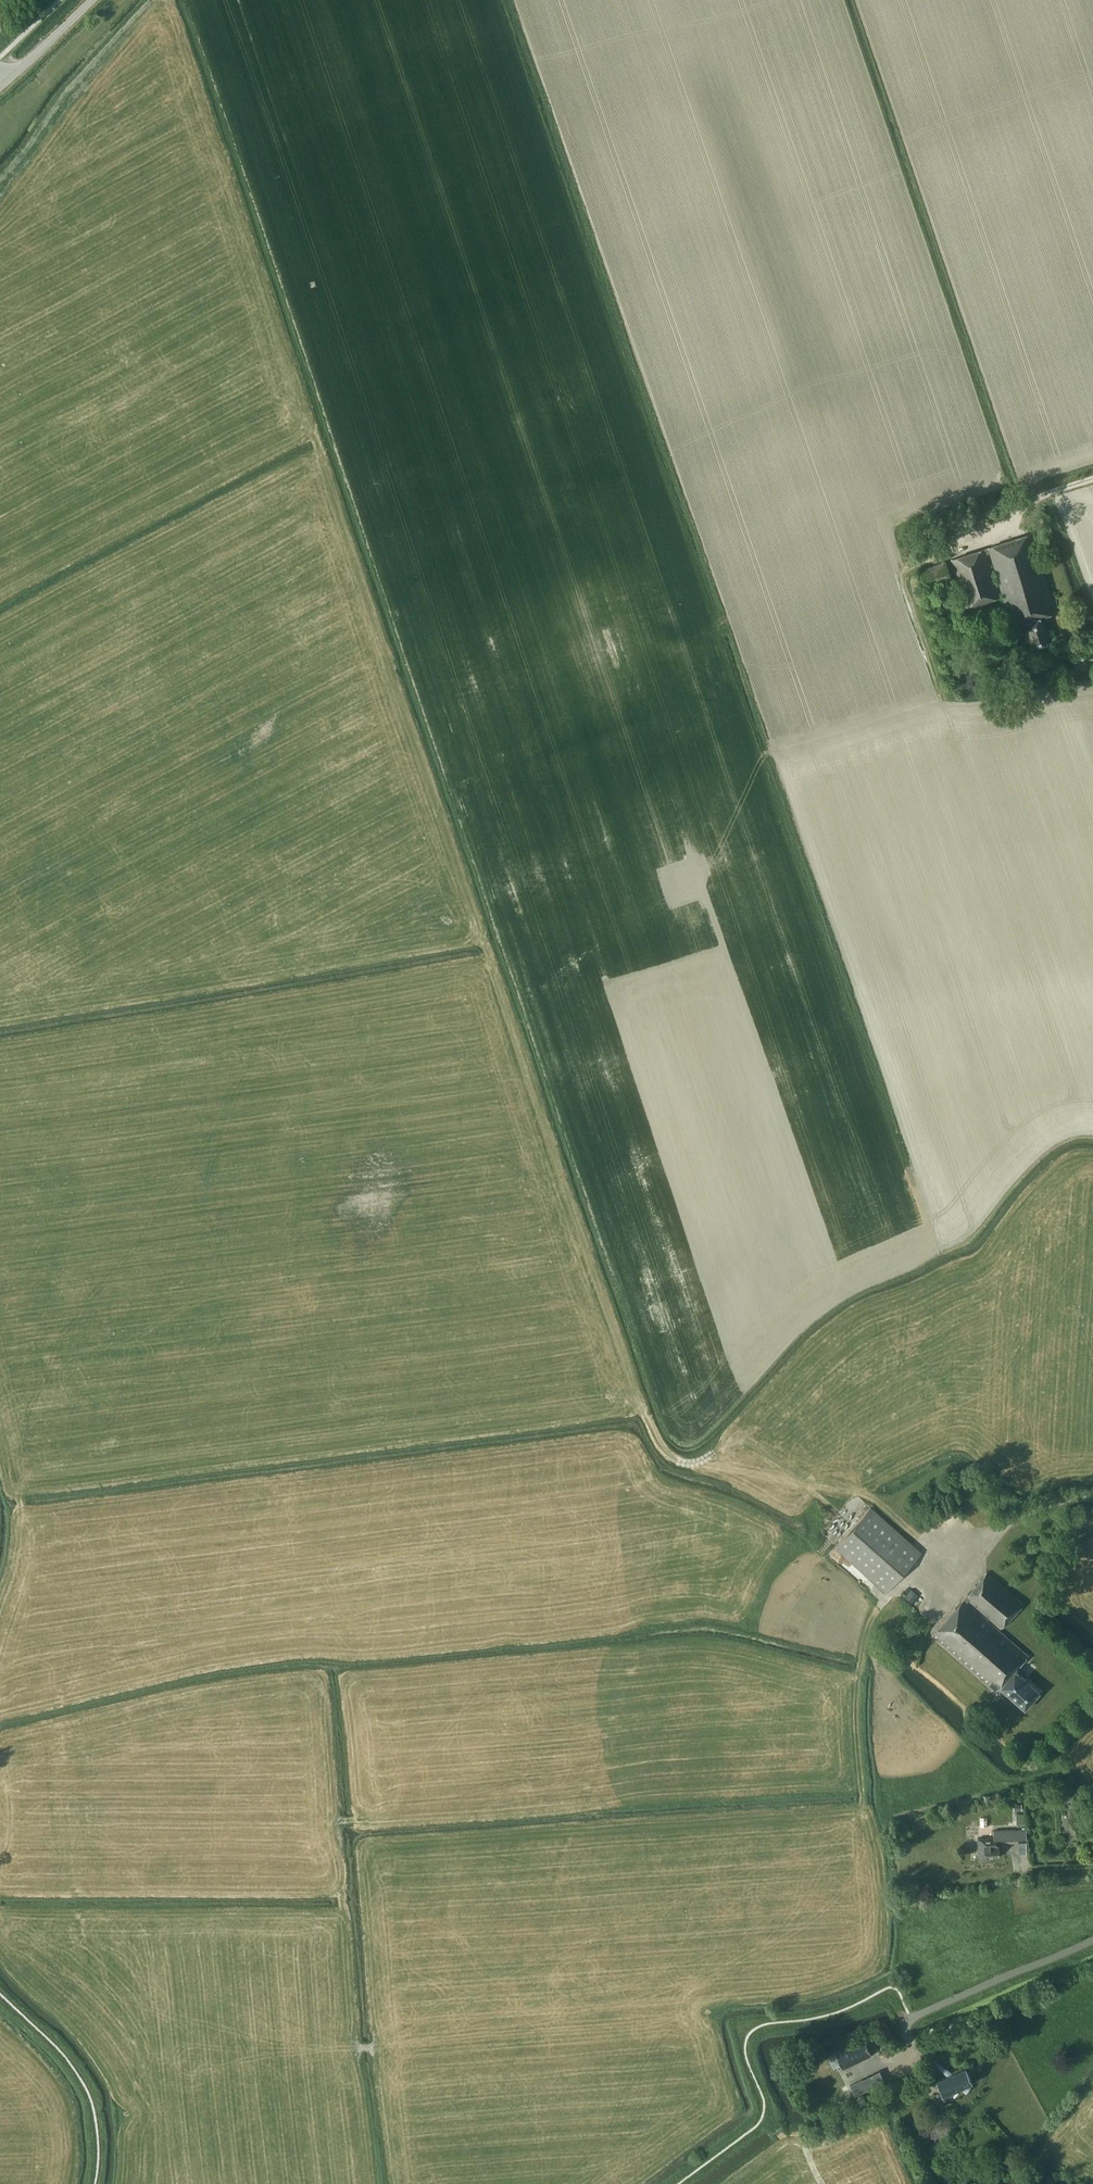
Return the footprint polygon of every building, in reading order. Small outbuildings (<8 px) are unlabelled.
[(1052,602),(1031,533),(951,560),(965,608),(999,598),(986,554),(990,553),(1008,615),(1011,614),(1013,622),(1011,623),(1012,626),(1025,622),(1032,647),(1048,642),(1041,617),(1051,614),(1048,604),(1052,602)] [(925,588),(952,580),(946,561),(919,570),(925,588)] [(835,1547),(886,1592),(921,1552),(870,1507),(835,1547)] [(970,1599),(1002,1628),(1024,1603),(987,1572),(933,1634),(995,1690),(997,1687),(999,1689),(1001,1687),(1025,1708),(1039,1691),(1017,1671),(1019,1669),(1018,1668),(1028,1656),(968,1601),(970,1599)] [(918,1606),(924,1595),(917,1590),(910,1602),(918,1606)] [(1044,1795),(1047,1805),(1057,1802),(1054,1792),(1044,1795)] [(1024,1813),(1016,1813),(1016,1823),(1024,1823),(1024,1813)] [(993,1831),(993,1837),(980,1837),(980,1844),(978,1844),(979,1860),(987,1859),(989,1857),(999,1856),(998,1840),(1026,1839),(1026,1829),(993,1831)] [(836,2053),(843,2068),(871,2055),(863,2039),(836,2053)] [(858,2071),(860,2075),(879,2068),(877,2064),(858,2071)] [(967,2083),(971,2081),(965,2067),(936,2079),(942,2094),(959,2086),(965,2093),(971,2086),(967,2083)] [(855,2094),(868,2087),(863,2077),(850,2084),(855,2094)]
